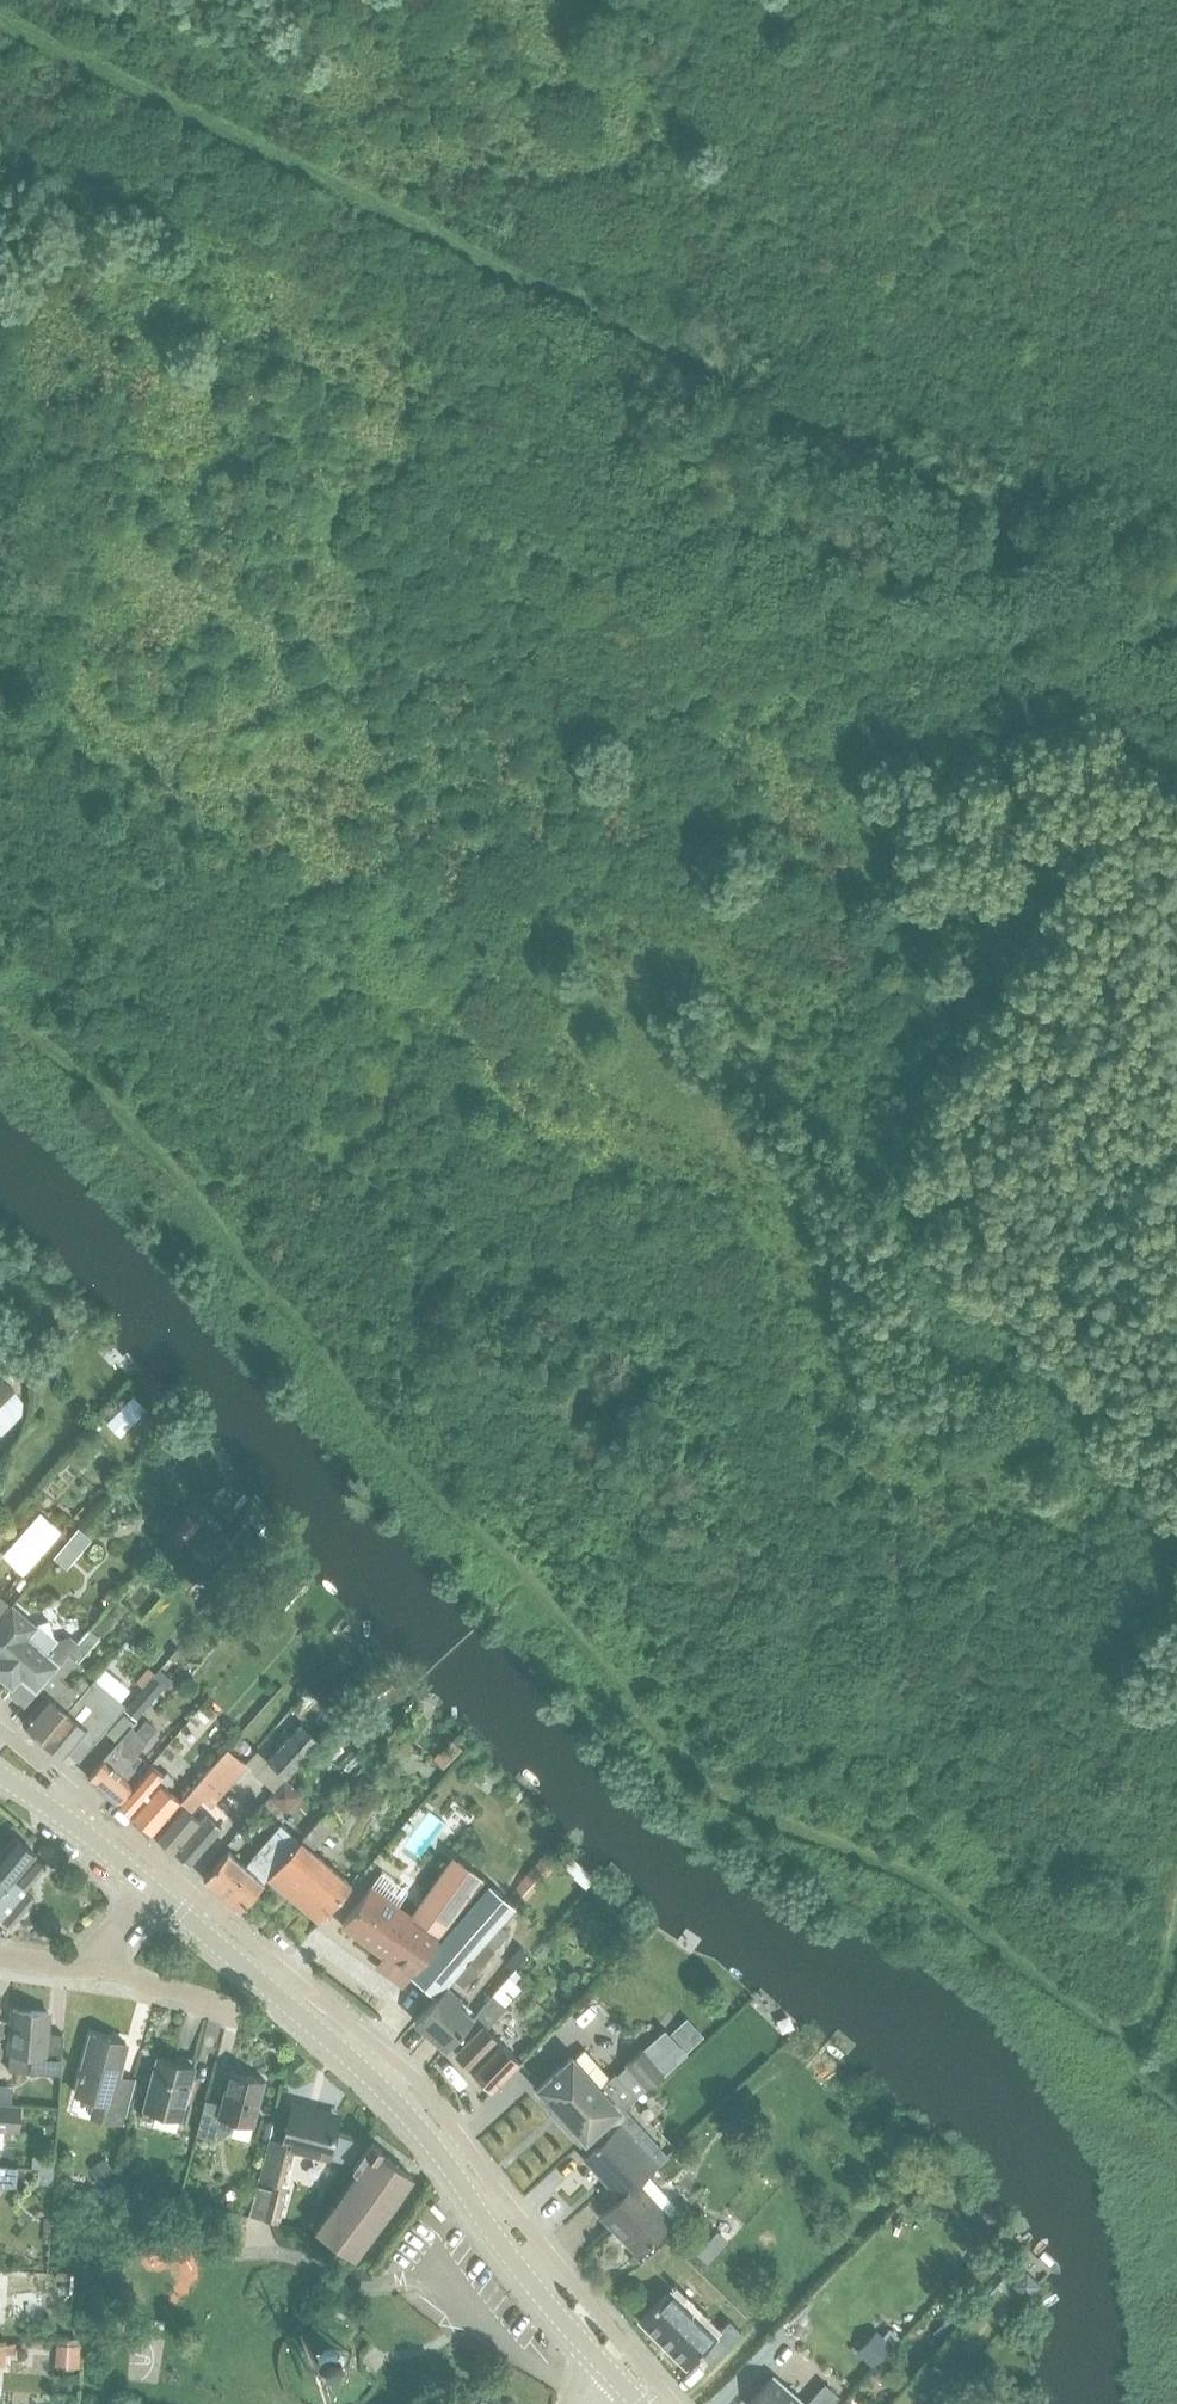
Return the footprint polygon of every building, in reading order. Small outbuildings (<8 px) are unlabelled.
[(0,1350),(0,1430),(18,1414),(20,1403),(10,1391),(22,1381),(15,1367),(0,1350)] [(168,1537),(180,1548),(202,1523),(190,1512),(168,1537)] [(75,1531),(56,1551),(71,1565),(90,1546),(75,1531)] [(39,1691),(61,1664),(69,1671),(87,1650),(79,1644),(81,1642),(73,1636),(59,1639),(56,1642),(12,1604),(0,1618),(0,1650),(1,1652),(0,1653),(0,1675),(13,1686),(22,1676),(39,1691)] [(349,1636),(362,1628),(354,1615),(341,1622),(349,1636)] [(173,1654),(154,1676),(126,1709),(137,1718),(165,1686),(168,1689),(176,1680),(172,1677),(184,1664),(173,1654)] [(24,1721),(45,1739),(91,1683),(83,1676),(74,1686),(64,1677),(69,1671),(61,1664),(39,1691),(45,1696),(24,1721)] [(100,1682),(129,1695),(135,1680),(107,1667),(100,1682)] [(91,1683),(45,1739),(65,1756),(81,1738),(92,1747),(104,1733),(99,1729),(123,1701),(110,1689),(106,1694),(93,1683),(92,1684),(91,1683)] [(317,1739),(300,1723),(268,1759),(285,1775),(317,1739)] [(89,1777),(118,1801),(143,1772),(152,1763),(158,1755),(144,1743),(148,1738),(132,1725),(103,1758),(104,1760),(89,1777)] [(454,1740),(433,1761),(443,1771),(464,1750),(454,1740)] [(183,1800),(155,1833),(190,1864),(222,1826),(207,1813),(201,1821),(185,1807),(188,1803),(193,1808),(203,1796),(213,1804),(246,1764),(227,1748),(193,1788),(182,1800),(183,1800)] [(118,1801),(155,1833),(183,1800),(182,1800),(166,1785),(174,1776),(168,1771),(165,1774),(152,1763),(143,1772),(118,1801)] [(277,1789),(294,1808),(308,1795),(291,1776),(277,1789)] [(295,1846),(268,1877),(320,1921),(352,1884),(314,1851),(340,1821),(326,1809),(295,1846)] [(241,1909),(268,1877),(295,1846),(276,1829),(246,1864),(228,1850),(205,1878),(241,1909)] [(35,1853),(14,1835),(0,1851),(0,1875),(2,1876),(0,1878),(0,1919),(27,1889),(20,1883),(14,1878),(35,1853)] [(412,1918),(370,1887),(345,1923),(396,1960),(387,1972),(410,1991),(420,1979),(438,1995),(514,1905),(482,1878),(455,1858),(412,1918)] [(39,1860),(20,1883),(27,1889),(46,1866),(39,1860)] [(28,1891),(2,1921),(9,1927),(35,1897),(28,1891)] [(437,1994),(415,2020),(415,2021),(445,2047),(446,2047),(464,2026),(466,2028),(479,2013),(478,2012),(474,2016),(458,2003),(444,1991),(448,1986),(447,1985),(438,1995),(437,1994)] [(473,2035),(456,2053),(494,2090),(530,2054),(526,2051),(519,2057),(488,2028),(508,2007),(495,1995),(479,2013),(466,2028),(473,2035)] [(28,2071),(62,2074),(64,2043),(47,2041),(49,2011),(15,2008),(14,2020),(0,2019),(0,2035),(12,2035),(11,2052),(30,2053),(28,2071)] [(665,2031),(644,2050),(663,2071),(702,2036),(687,2019),(669,2035),(665,2031)] [(97,2115),(123,2121),(133,2081),(120,2077),(128,2042),(93,2033),(78,2093),(101,2099),(97,2115)] [(563,2116),(559,2120),(581,2144),(621,2107),(622,2108),(663,2071),(644,2050),(642,2048),(610,2076),(585,2048),(574,2057),(572,2055),(537,2087),(563,2116)] [(145,2108),(181,2117),(194,2065),(158,2056),(145,2108)] [(233,2130),(235,2121),(254,2126),(267,2078),(232,2069),(223,2102),(207,2098),(198,2133),(218,2138),(220,2132),(226,2133),(233,2130)] [(20,2102),(0,2100),(0,2122),(19,2123),(20,2102)] [(330,2157),(340,2119),(309,2111),(311,2106),(294,2102),(284,2142),(271,2139),(261,2177),(281,2182),(290,2146),(330,2157)] [(608,2183),(621,2196),(637,2183),(643,2178),(657,2165),(621,2125),(590,2153),(613,2178),(608,2183)] [(380,2147),(372,2141),(352,2169),(357,2172),(316,2231),(355,2257),(412,2175),(378,2151),(380,2147)] [(681,2208),(664,2189),(658,2195),(643,2178),(637,2183),(621,2196),(601,2214),(615,2228),(620,2223),(643,2249),(673,2222),(670,2219),(676,2214),(675,2213),(681,2208)] [(670,2290),(640,2320),(687,2366),(701,2352),(711,2363),(712,2363),(742,2333),(729,2320),(715,2335),(670,2290)] [(28,2297),(26,2313),(41,2315),(44,2299),(28,2297)] [(333,2297),(327,2305),(342,2315),(348,2307),(333,2297)] [(59,2344),(58,2367),(79,2368),(81,2345),(59,2344)] [(345,2361),(345,2357),(344,2355),(343,2352),(341,2349),(340,2348),(338,2346),(332,2344),(330,2344),(327,2345),(324,2346),(322,2347),(320,2349),(318,2352),(317,2354),(316,2358),(316,2361),(317,2365),(318,2367),(320,2370),(323,2372),(326,2373),(330,2374),(334,2374),(340,2371),(342,2368),(344,2366),(344,2364),(345,2361)] [(748,2403),(831,2403),(839,2395),(824,2382),(805,2403),(773,2375),(748,2403)]
